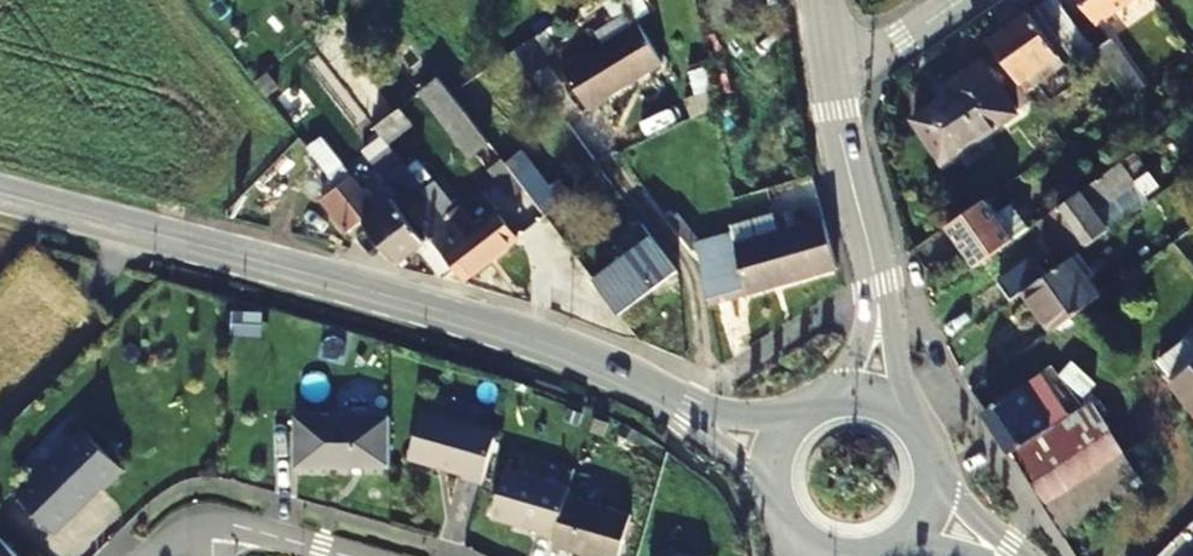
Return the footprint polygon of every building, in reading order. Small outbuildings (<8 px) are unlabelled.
[(1057,0),(1049,0),(1036,9),(1078,69),(1096,56),(1095,54),(1057,0)] [(1099,26),(1136,0),(1081,0),(1099,26)] [(1033,90),(1026,79),(1058,56),(1030,15),(990,42),(1026,95),(1033,90)] [(560,64),(584,105),(658,64),(635,22),(560,64)] [(1095,54),(1096,56),(1128,101),(1144,90),(1111,43),(1095,54)] [(948,165),(1017,115),(982,64),(947,89),(954,99),(919,124),(948,165)] [(470,158),(490,142),(438,75),(417,91),(470,158)] [(578,109),(557,81),(545,91),(566,120),(578,109)] [(373,121),(390,143),(414,125),(396,103),(373,121)] [(1109,126),(1073,151),(1091,178),(1127,152),(1109,126)] [(1177,127),(1136,156),(1141,163),(1181,134),(1177,127)] [(527,184),(547,210),(571,192),(558,173),(549,181),(524,147),(509,161),(527,184)] [(1169,162),(1149,175),(1141,163),(1136,156),(1040,224),(1065,260),(1105,233),(1095,218),(1138,188),(1147,200),(1160,191),(1158,188),(1177,174),(1169,162)] [(465,169),(458,160),(444,172),(451,181),(465,169)] [(527,184),(509,161),(491,175),(510,198),(527,184)] [(387,177),(407,201),(424,186),(405,162),(387,177)] [(381,209),(352,174),(343,164),(328,176),(335,186),(362,219),(380,243),(396,262),(416,243),(440,272),(455,262),(427,228),(422,232),(396,199),(381,209)] [(335,186),(319,199),(345,232),(362,219),(335,186)] [(465,275),(516,232),(498,209),(478,224),(473,218),(462,226),(453,215),(445,220),(438,209),(429,198),(413,210),(427,228),(455,262),(465,275)] [(985,202),(947,229),(976,270),(1015,242),(985,202)] [(594,272),(622,308),(685,263),(646,213),(621,231),(630,243),(594,272)] [(697,270),(712,317),(832,276),(816,230),(705,267),(697,270)] [(1079,257),(1028,293),(1055,332),(1106,297),(1079,257)] [(1050,277),(1040,263),(1034,262),(1002,284),(1014,302),(1028,293),(1050,277)] [(943,351),(979,326),(967,311),(931,334),(943,351)] [(1157,366),(1172,385),(1192,368),(1192,343),(1190,339),(1157,366)] [(1172,385),(1192,411),(1192,368),(1172,385)] [(1013,453),(1064,420),(1036,379),(1002,401),(986,411),(1013,453)] [(495,433),(421,412),(406,462),(462,478),(461,481),(480,487),(495,433)] [(388,468),(388,418),(294,419),(294,470),(388,468)] [(122,473),(82,432),(16,499),(53,536),(99,491),(102,494),(122,473)] [(553,542),(568,488),(504,469),(489,520),(535,533),(534,536),(553,542)] [(565,498),(553,542),(551,548),(580,555),(618,555),(630,516),(565,498)] [(0,543),(0,555),(13,555),(0,543)]
